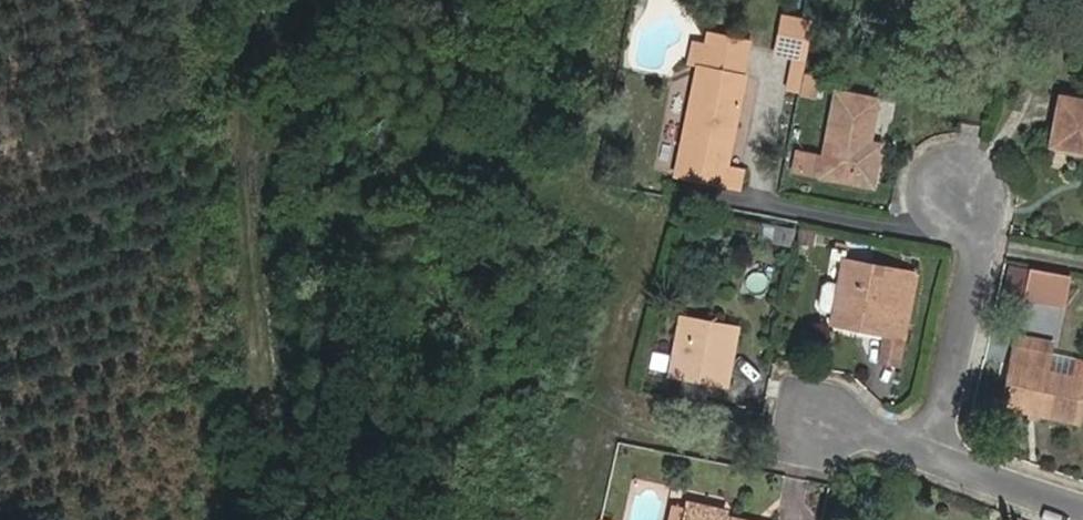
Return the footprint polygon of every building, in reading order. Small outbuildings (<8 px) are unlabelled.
[(752,48),(705,38),(682,148),(739,159),(743,140),(735,137),(752,48)] [(868,139),(876,96),(836,89),(822,153),(816,153),(813,173),(870,184),(879,142),(868,139)] [(1058,94),(1049,143),(1082,150),(1082,99),(1058,94)] [(822,311),(833,313),(831,321),(855,324),(856,320),(888,326),(889,322),(906,325),(916,274),(843,260),(839,284),(828,283),(823,285),(819,306),(822,311)] [(1004,296),(1068,301),(1070,268),(1007,263),(1004,296)] [(738,327),(684,316),(672,373),(712,381),(716,360),(731,363),(738,327)] [(830,325),(904,339),(906,325),(889,322),(888,326),(856,320),(855,324),(831,321),(830,325)] [(1047,355),(1011,348),(1009,364),(1045,372),(1047,355)] [(712,381),(728,383),(731,363),(716,360),(712,381)] [(1045,372),(1009,364),(1001,406),(1076,421),(1082,383),(1082,379),(1045,372)] [(722,514),(688,507),(686,519),(721,519),(722,514)]
